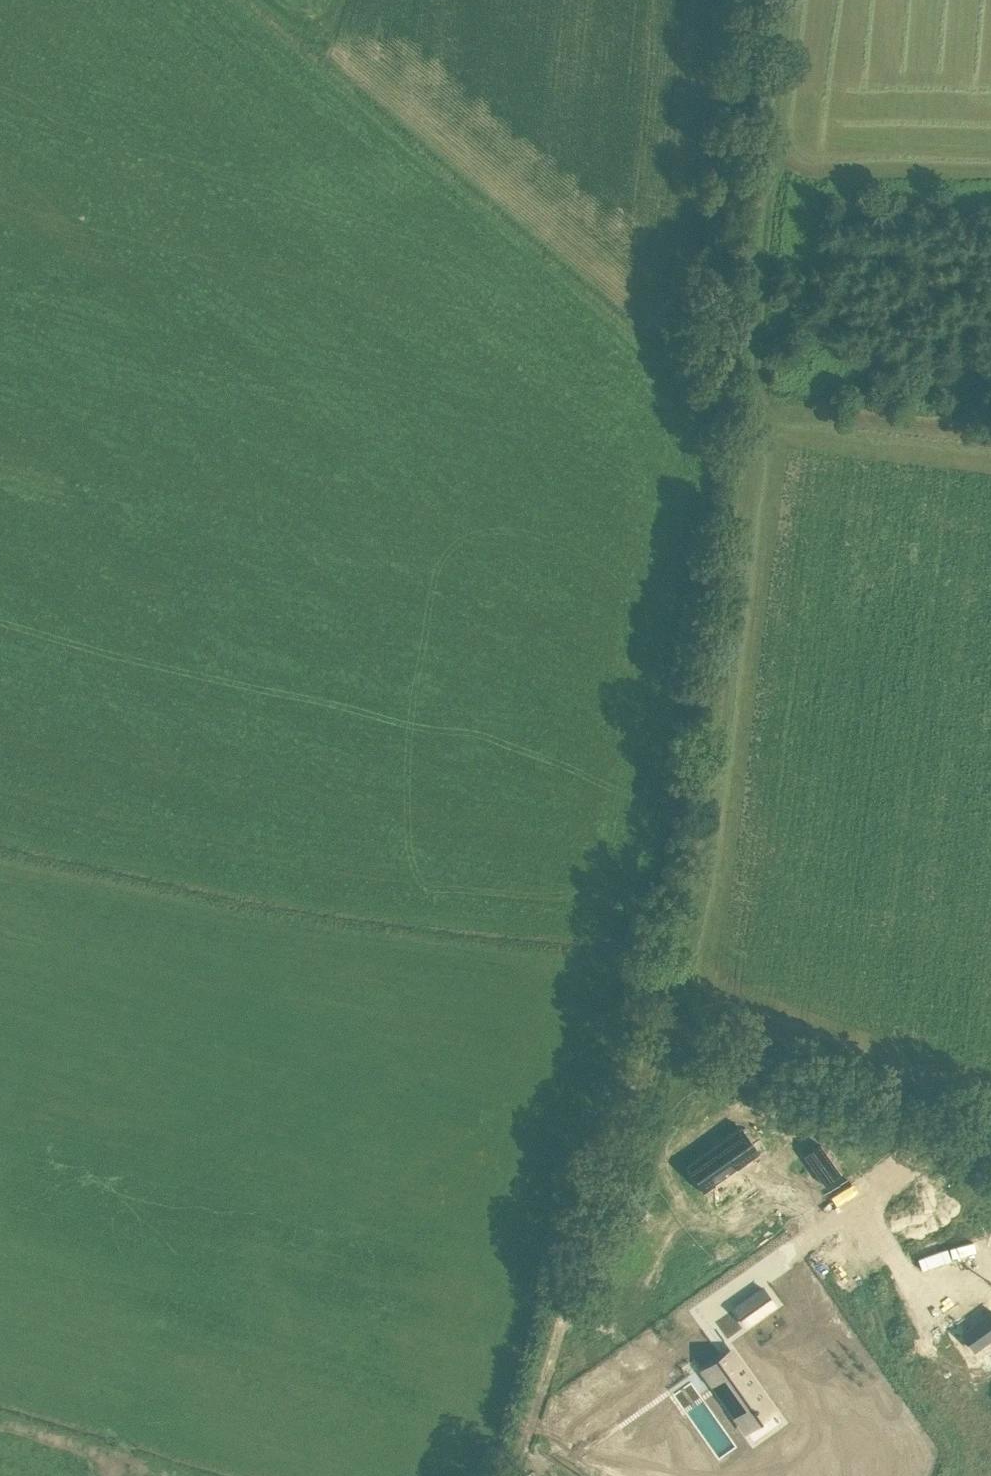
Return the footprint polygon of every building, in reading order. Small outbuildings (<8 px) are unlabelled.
[(685,1166),(704,1193),(714,1186),(713,1179),(735,1163),(739,1168),(761,1153),(741,1126),(685,1166)] [(821,1144),(803,1156),(824,1186),(842,1174),(821,1144)] [(752,1296),(764,1313),(775,1305),(763,1288),(752,1296)] [(990,1340),(990,1315),(963,1335),(974,1352),(990,1340)] [(731,1397),(744,1416),(767,1400),(739,1362),(733,1366),(726,1355),(703,1371),(725,1401),(731,1397)]
